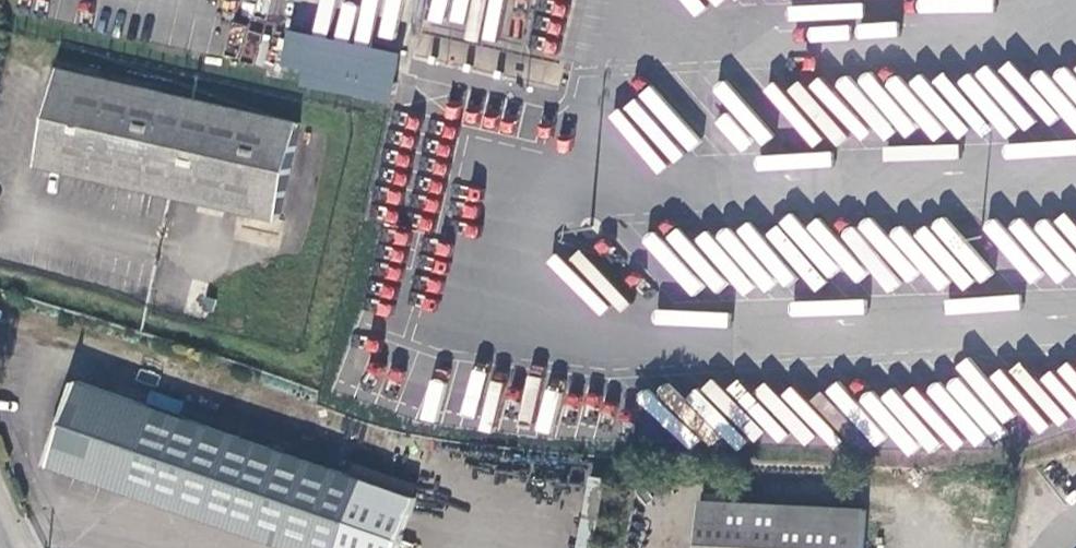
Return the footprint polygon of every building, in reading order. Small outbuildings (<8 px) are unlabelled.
[(300,71),(298,86),(342,93),(341,100),(390,108),(400,49),(285,30),(279,67),(300,71)] [(302,129),(61,74),(40,169),(170,199),(279,225),(302,129)] [(419,507),(81,388),(52,470),(271,547),(404,547),(419,507)] [(703,506),(701,547),(865,547),(867,517),(703,506)]
